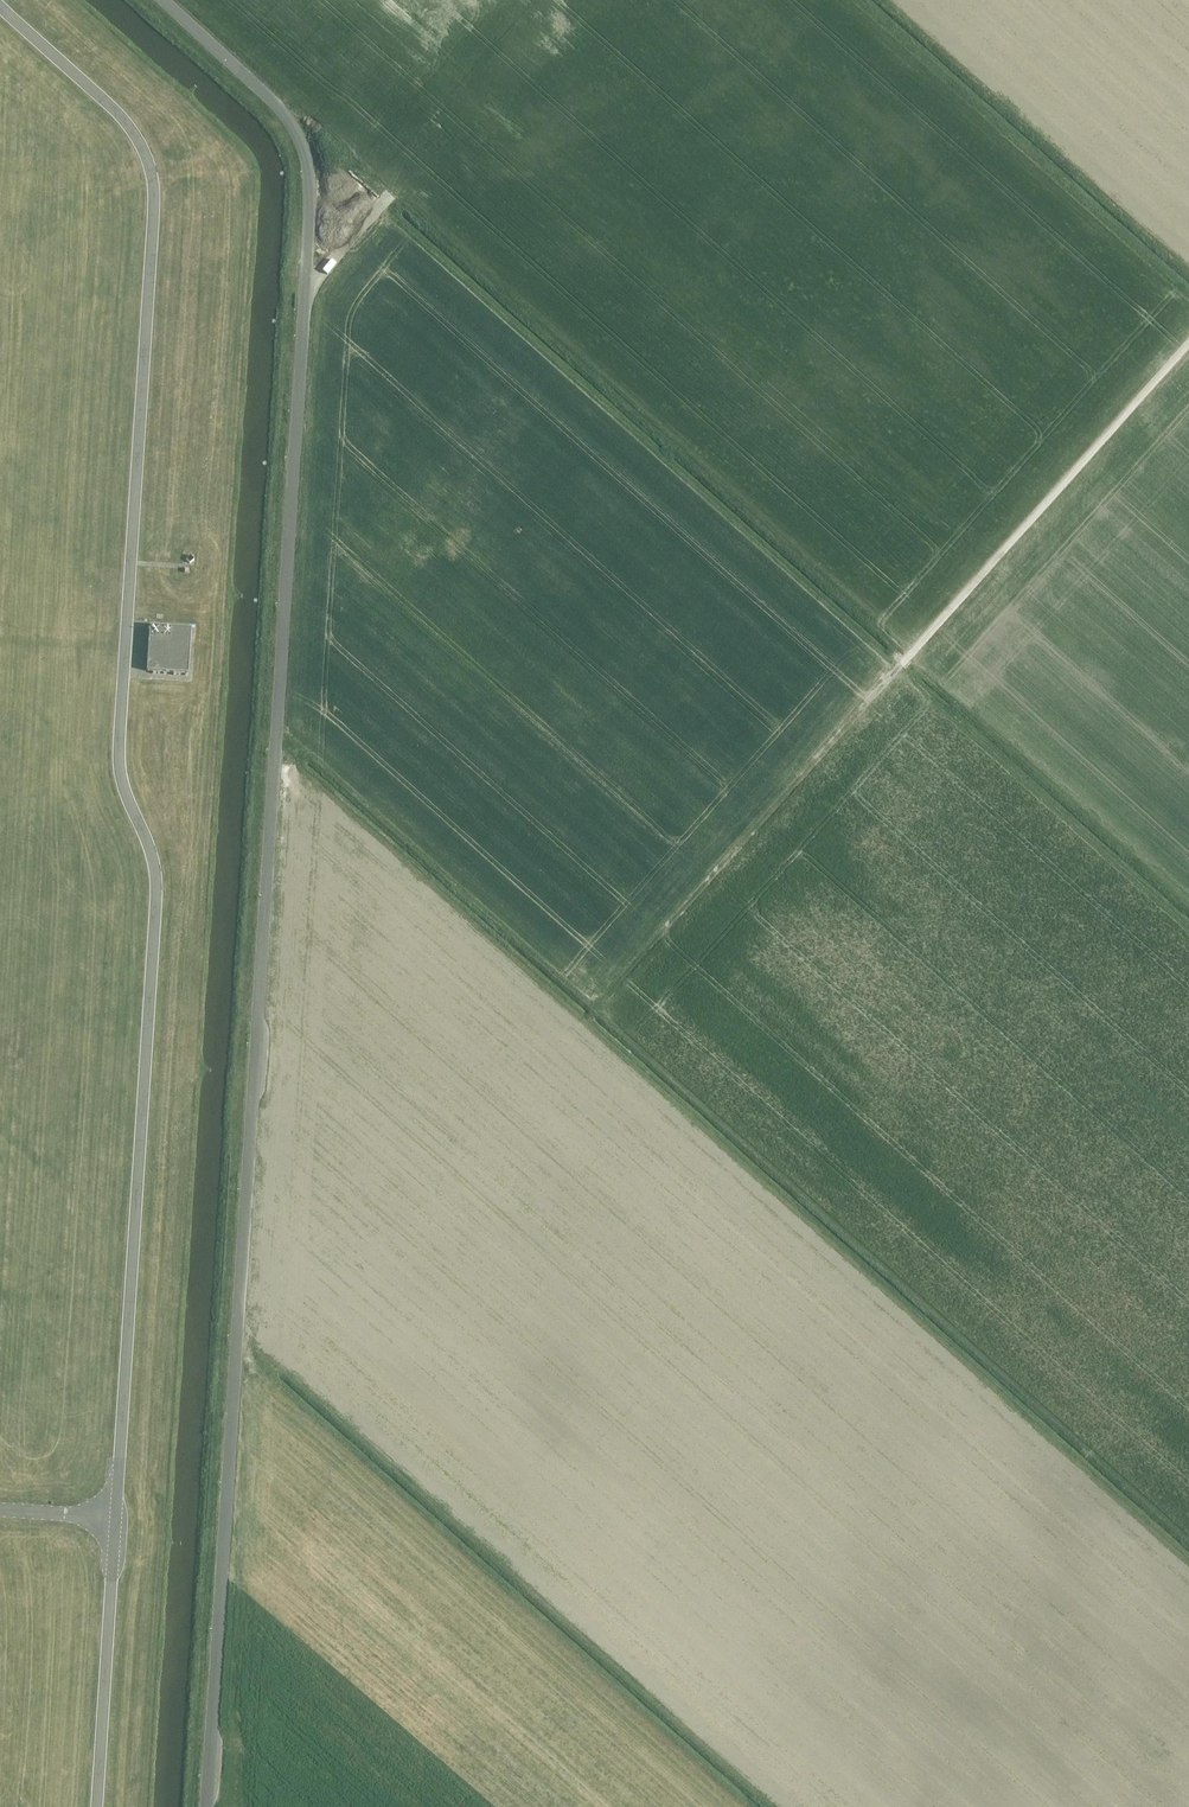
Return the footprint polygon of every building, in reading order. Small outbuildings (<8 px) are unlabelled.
[(191,628),(150,626),(147,671),(188,673),(191,628)]
